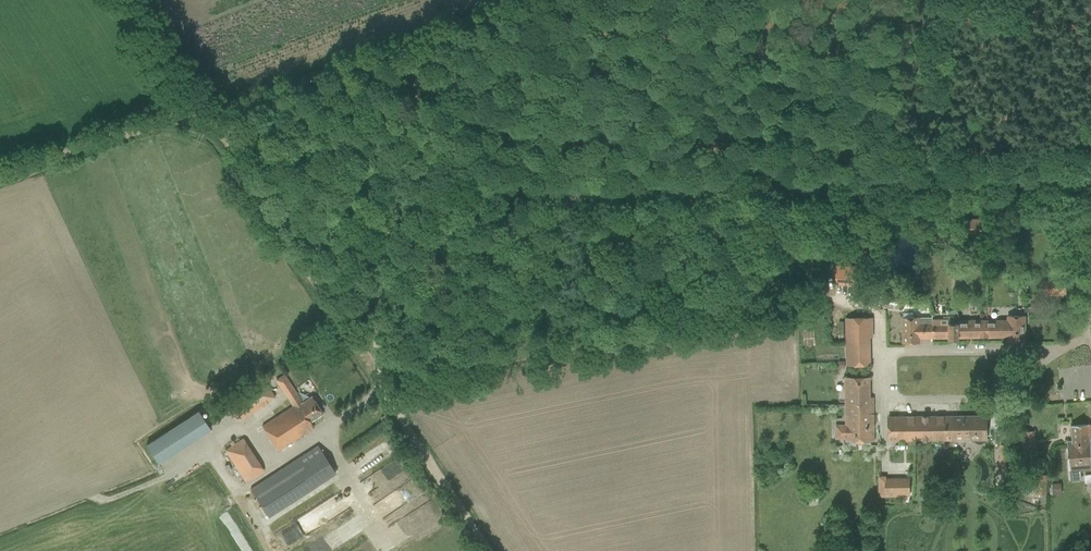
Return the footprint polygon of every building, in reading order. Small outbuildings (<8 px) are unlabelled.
[(963,235),(969,236),(987,236),(987,220),(969,220),(962,219),(963,235)] [(837,266),(836,285),(856,286),(857,267),(837,266)] [(1065,279),(1054,280),(1043,281),(1044,295),(1055,294),(1066,294),(1065,279)] [(932,320),(932,338),(949,337),(949,339),(958,339),(958,337),(987,337),(987,320),(959,320),(959,315),(958,315),(958,314),(957,313),(957,312),(956,311),(955,311),(954,311),(953,311),(952,311),(951,311),(950,312),(949,313),(949,314),(949,315),(948,315),(948,325),(933,325),(933,320),(932,320)] [(987,320),(987,337),(1008,337),(1008,342),(1025,342),(1024,316),(1008,316),(1008,320),(987,320)] [(919,338),(932,338),(932,320),(932,325),(918,325),(918,317),(903,317),(903,344),(919,343),(919,338)] [(847,365),(870,365),(870,337),(872,337),(872,318),(846,318),(847,365)] [(278,450),(308,431),(314,427),(310,422),(323,414),(311,396),(302,402),(284,375),(276,380),(293,406),(262,426),(278,450)] [(845,378),(845,406),(860,406),(861,414),(874,413),(873,397),(870,397),(870,378),(845,378)] [(227,406),(233,415),(237,421),(275,397),(265,381),(227,406)] [(860,406),(845,406),(845,425),(838,425),(836,427),(836,436),(838,438),(846,438),(846,441),(874,441),(874,413),(861,414),(860,406)] [(150,442),(162,460),(214,426),(202,408),(150,442)] [(986,416),(888,417),(889,441),(986,439),(986,416)] [(1067,441),(1067,445),(1090,443),(1089,424),(1070,426),(1071,441),(1067,441)] [(1026,431),(1018,432),(1020,453),(1028,452),(1026,431)] [(243,438),(224,450),(246,482),(264,470),(243,438)] [(1067,445),(1069,471),(1070,481),(1081,480),(1081,471),(1090,470),(1090,449),(1090,443),(1067,445)] [(1002,483),(1012,483),(1011,444),(1001,445),(1002,483)] [(318,446),(309,451),(250,489),(268,516),(335,473),(318,446)] [(1037,487),(1036,494),(1046,494),(1048,475),(1035,474),(1034,487),(1037,487)] [(879,477),(879,483),(885,483),(885,493),(901,493),(901,495),(909,495),(909,479),(885,479),(885,477),(879,477)] [(1053,491),(1062,491),(1062,484),(1054,483),(1053,491)]
